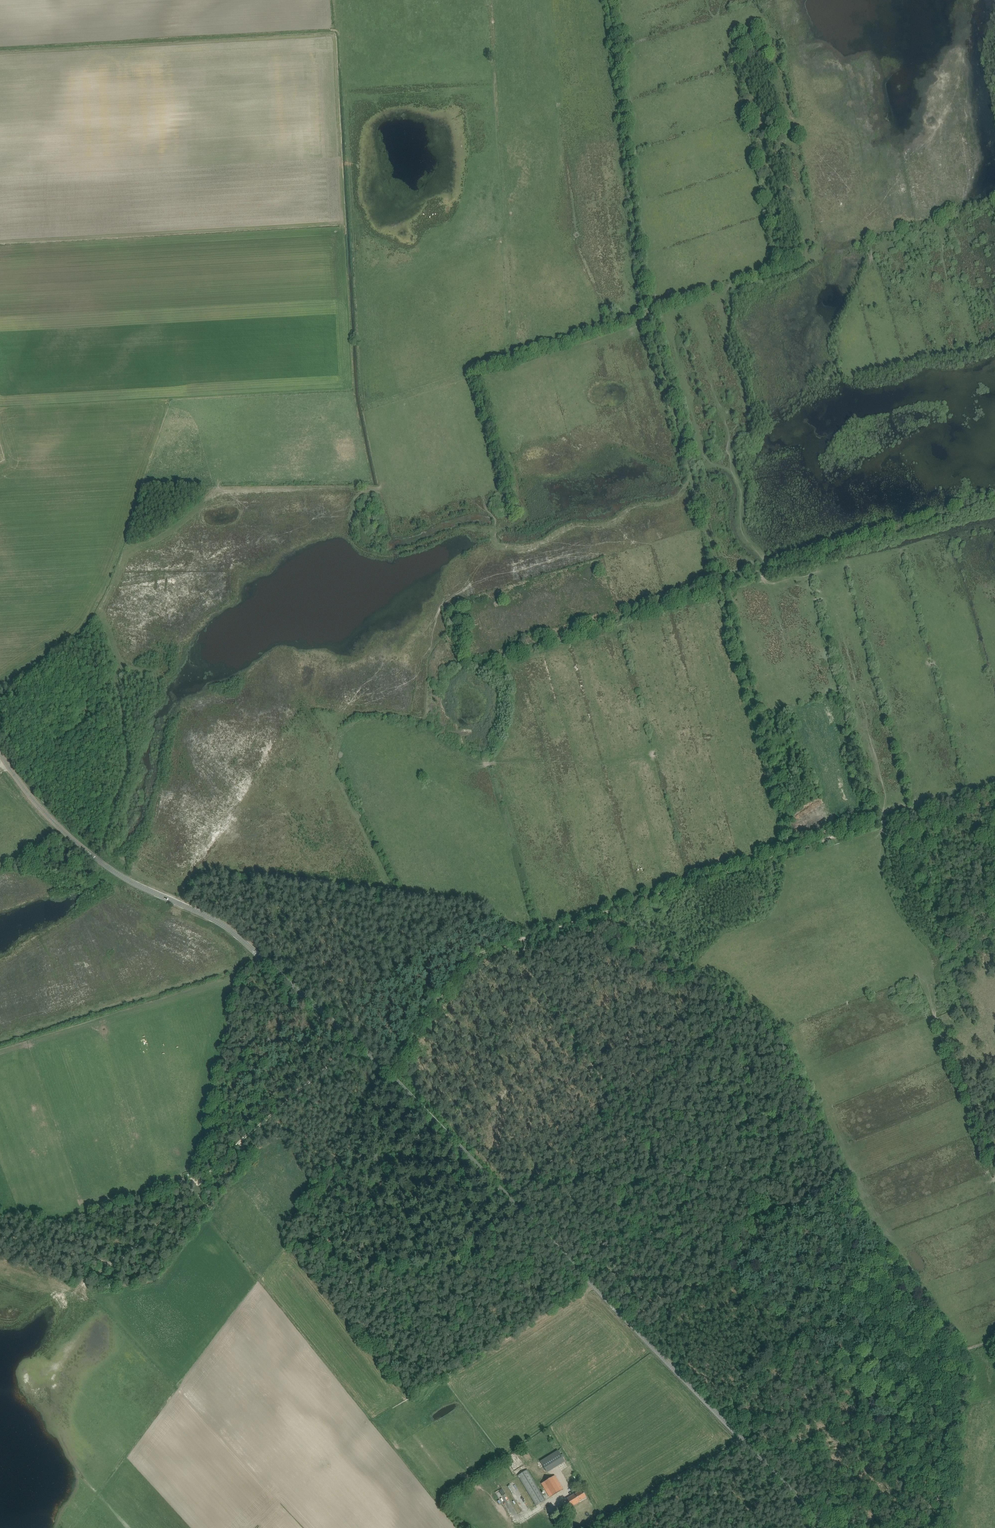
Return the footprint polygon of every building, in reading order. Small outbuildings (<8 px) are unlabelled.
[(564,1463),(557,1450),(540,1462),(546,1473),(564,1463)] [(527,1469),(517,1475),(536,1506),(546,1500),(527,1469)] [(550,1497),(563,1489),(555,1475),(541,1484),(550,1497)] [(566,1499),(569,1503),(571,1507),(579,1502),(586,1497),(584,1493),(582,1489),(566,1499)]
